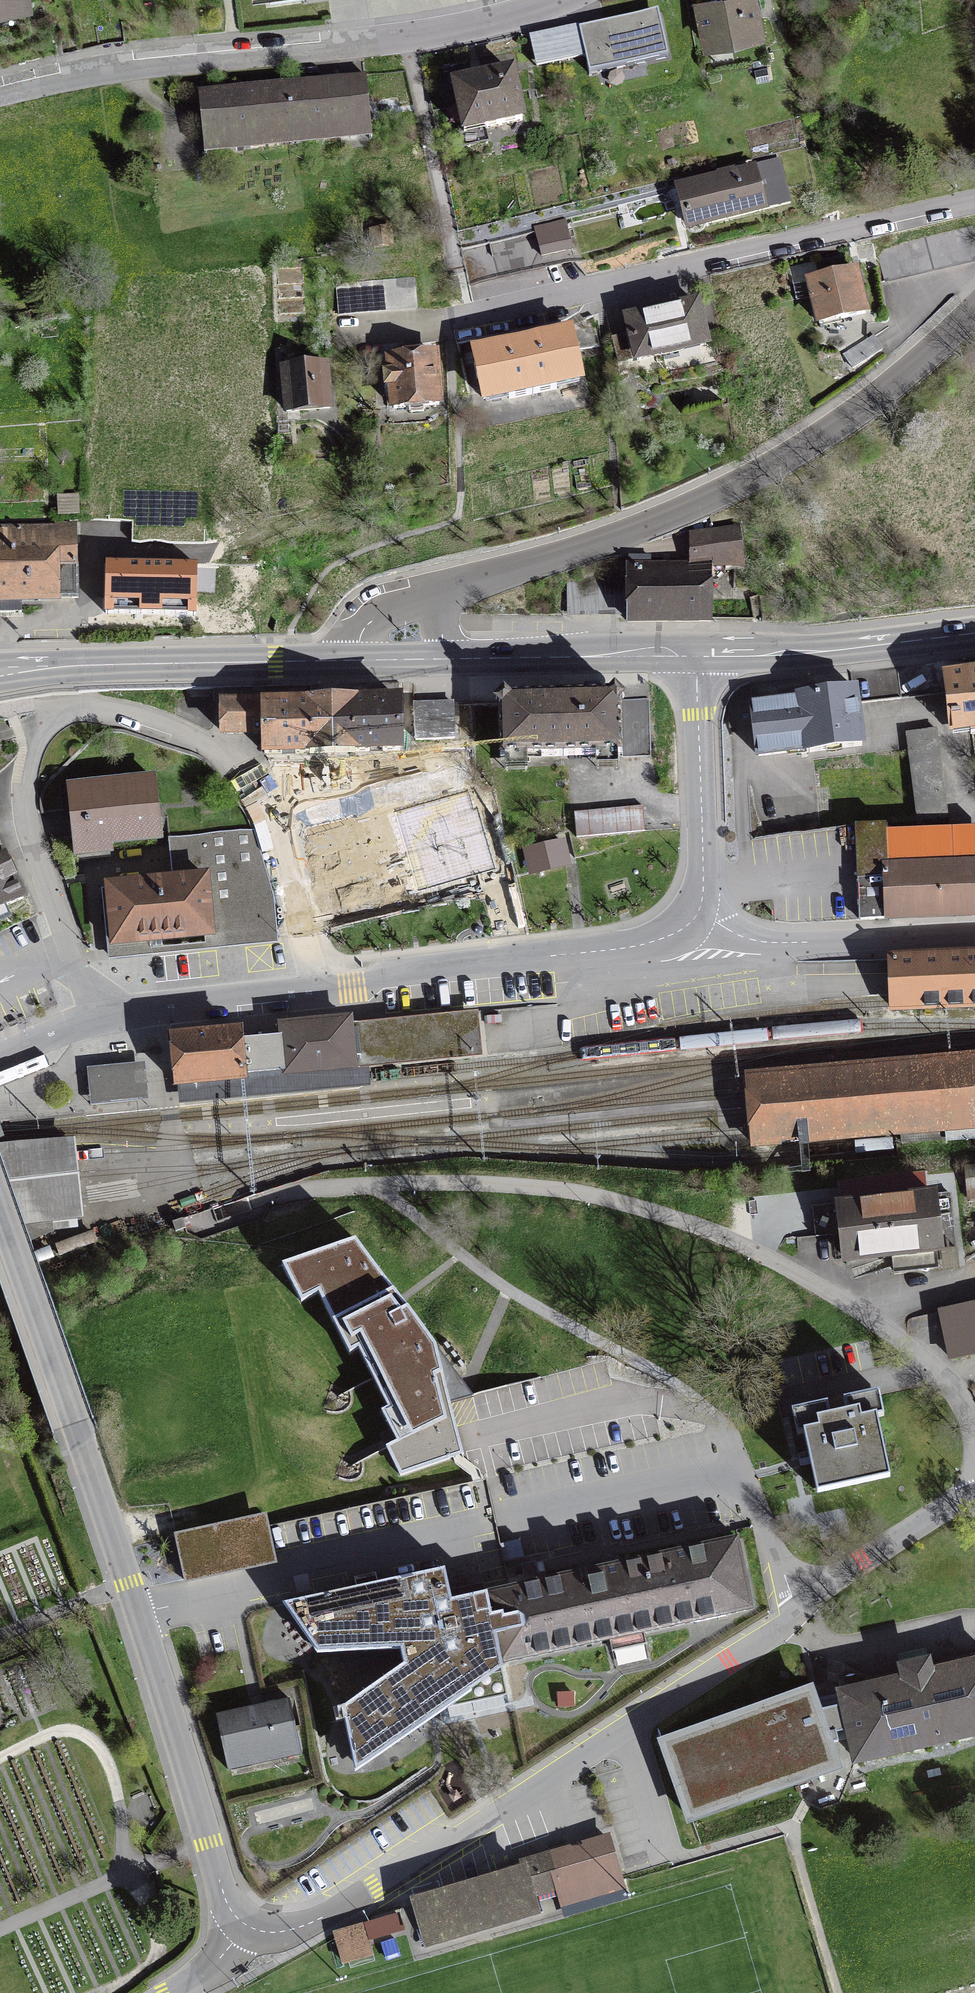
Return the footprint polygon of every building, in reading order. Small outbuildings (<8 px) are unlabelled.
[(28,8),(27,0),(0,0),(0,13),(28,8)] [(753,0),(714,0),(698,3),(706,45),(760,34),(753,0)] [(610,51),(585,56),(585,57),(589,74),(668,57),(659,17),(606,29),(610,51)] [(537,67),(585,57),(585,56),(579,27),(530,37),(537,67)] [(483,126),(484,129),(522,121),(512,72),(454,85),(463,130),(483,126)] [(199,97),(204,150),(371,134),(366,81),(199,97)] [(790,203),(780,162),(753,169),(751,160),(724,166),(726,176),(678,188),(688,228),(790,203)] [(535,231),(462,249),(469,282),(574,259),(565,220),(534,228),(535,231)] [(972,226),(876,248),(884,281),(974,260),(974,239),(972,226)] [(810,281),(820,322),(864,313),(854,271),(810,281)] [(417,308),(415,277),(356,282),(358,313),(417,308)] [(338,314),(358,313),(356,282),(336,284),(338,314)] [(628,318),(637,360),(706,345),(696,303),(628,318)] [(569,332),(475,351),(484,398),(509,392),(510,397),(555,388),(554,383),(579,378),(569,332)] [(611,338),(618,367),(633,363),(626,334),(611,338)] [(882,350),(873,336),(844,355),(852,368),(882,350)] [(375,358),(383,358),(385,395),(392,395),(394,408),(439,404),(435,356),(390,359),(389,345),(374,346),(375,358)] [(326,363),(283,367),(286,411),(330,408),(326,363)] [(141,548),(168,548),(168,520),(141,520),(141,548)] [(21,611),(21,598),(76,598),(75,525),(58,525),(58,527),(52,528),(0,529),(0,612),(21,611)] [(650,557),(628,557),(627,568),(629,614),(629,622),(710,621),(710,567),(744,567),(739,528),(691,534),(690,567),(650,568),(650,557)] [(106,564),(106,614),(196,615),(197,566),(106,564)] [(569,614),(629,614),(627,568),(581,578),(569,584),(569,614)] [(928,663),(931,695),(947,693),(953,735),(971,732),(971,734),(974,734),(974,673),(964,674),(964,676),(945,678),(943,661),(928,663)] [(897,666),(897,667),(901,698),(931,695),(928,663),(897,666)] [(857,703),(901,698),(897,667),(850,673),(852,688),(799,695),(799,697),(752,703),(758,756),(806,750),(806,752),(862,745),(857,703)] [(612,693),(559,695),(561,756),(650,753),(649,700),(620,701),(612,693)] [(501,757),(561,756),(559,695),(506,696),(499,704),(501,757)] [(354,700),(353,700),(354,752),(400,750),(399,699),(354,700)] [(311,753),(354,752),(353,700),(310,701),(311,753)] [(310,701),(224,703),(224,733),(264,733),(264,753),(311,753),(310,701)] [(454,738),(453,703),(414,705),(415,740),(454,738)] [(936,729),(906,733),(918,827),(948,826),(936,729)] [(112,843),(162,838),(156,781),(67,790),(74,856),(113,852),(112,843)] [(645,831),(643,806),(574,812),(576,837),(645,831)] [(407,895),(484,872),(484,870),(506,864),(495,817),(394,846),(407,895)] [(974,915),(974,828),(886,831),(886,825),(855,826),(858,879),(888,878),(888,919),(974,915)] [(275,907),(274,897),(254,830),(168,838),(173,881),(101,889),(108,954),(180,947),(241,941),(278,937),(275,907)] [(561,842),(526,850),(532,873),(567,865),(561,842)] [(0,849),(0,908),(22,899),(0,849)] [(891,958),(893,1009),(974,1005),(974,955),(891,958)] [(477,1011),(354,1024),(358,1070),(482,1057),(477,1011)] [(287,1078),(358,1070),(354,1024),(353,1016),(310,1021),(281,1024),(282,1036),(286,1071),(287,1078)] [(246,1084),(246,1075),(242,1040),(241,1031),(221,1033),(169,1038),(174,1091),(246,1084)] [(265,1073),(286,1071),(282,1036),(261,1038),(242,1040),(246,1075),(265,1073)] [(754,1145),(901,1132),(902,1143),(974,1137),(974,1057),(748,1076),(749,1090),(751,1110),(752,1130),(754,1145)] [(89,1069),(92,1104),(148,1099),(147,1087),(146,1076),(145,1064),(89,1069)] [(71,1142),(0,1150),(0,1251),(52,1231),(50,1217),(79,1215),(77,1196),(75,1176),(73,1154),(71,1142)] [(967,1191),(974,1190),(974,1169),(965,1170),(967,1191)] [(903,1192),(901,1179),(876,1182),(877,1194),(903,1192)] [(870,1181),(843,1184),(845,1198),(872,1195),(870,1181)] [(936,1218),(933,1194),(840,1205),(846,1259),(939,1248),(957,1246),(953,1216),(936,1218)] [(185,1224),(183,1219),(173,1222),(176,1231),(186,1228),(185,1224)] [(400,1476),(464,1454),(436,1346),(355,1239),(282,1264),(301,1302),(318,1293),(349,1353),(358,1349),(388,1407),(381,1411),(397,1441),(385,1447),(400,1476)] [(942,1311),(952,1359),(974,1354),(974,1305),(942,1311)] [(888,1470),(872,1397),(845,1403),(847,1413),(829,1417),(827,1407),(800,1413),(816,1485),(888,1470)] [(175,1537),(184,1579),(263,1562),(254,1520),(175,1537)] [(602,1567),(486,1592),(501,1663),(752,1609),(737,1538),(621,1563),(619,1554),(600,1558),(602,1567)] [(501,1665),(501,1663),(486,1592),(452,1600),(445,1568),(283,1603),(318,1652),(400,1650),(403,1664),(341,1707),(355,1766),(366,1758),(369,1762),(471,1691),(467,1672),(501,1665)] [(844,1704),(849,1730),(856,1759),(974,1732),(974,1662),(929,1673),(927,1662),(903,1667),(905,1678),(841,1693),(844,1704)] [(836,1733),(849,1730),(844,1704),(817,1710),(810,1690),(663,1742),(690,1818),(837,1766),(829,1743),(838,1741),(836,1733)] [(218,1719),(228,1764),(299,1749),(290,1704),(218,1719)] [(558,1886),(561,1898),(620,1881),(607,1838),(550,1854),(558,1886)] [(524,1871),(414,1903),(425,1941),(536,1908),(532,1894),(558,1886),(550,1854),(521,1862),(524,1871)] [(343,1962),(372,1953),(364,1925),(335,1933),(343,1962)]
